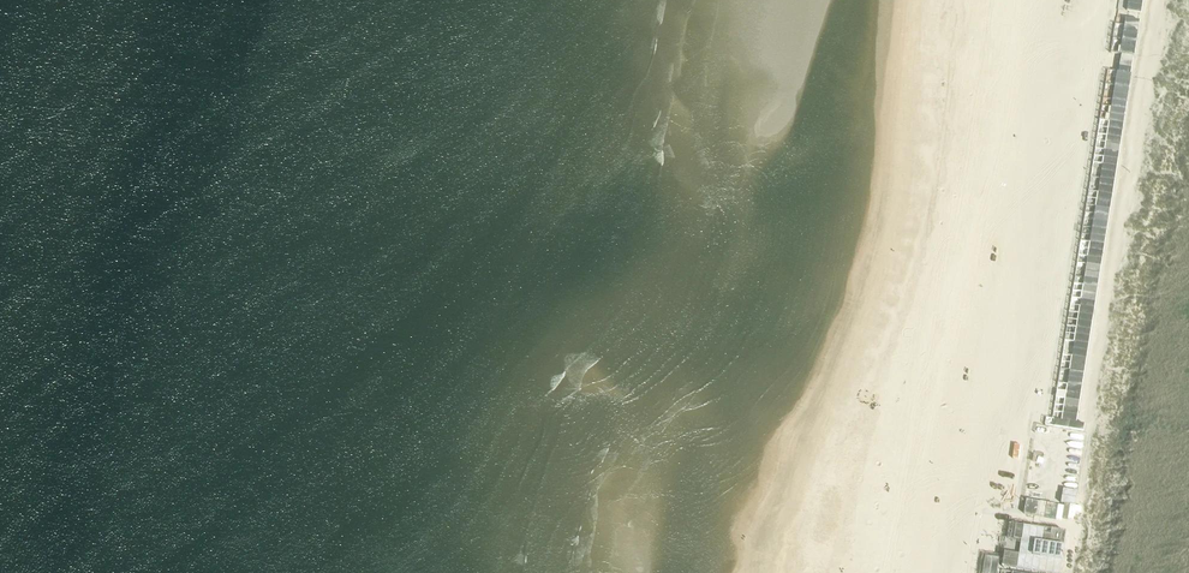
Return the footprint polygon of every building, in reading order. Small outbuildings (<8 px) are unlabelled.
[(1159,98),(1152,97),(1145,141),(1152,142),(1159,98)] [(1077,537),(1020,529),(1014,572),(1072,572),(1077,537)]
